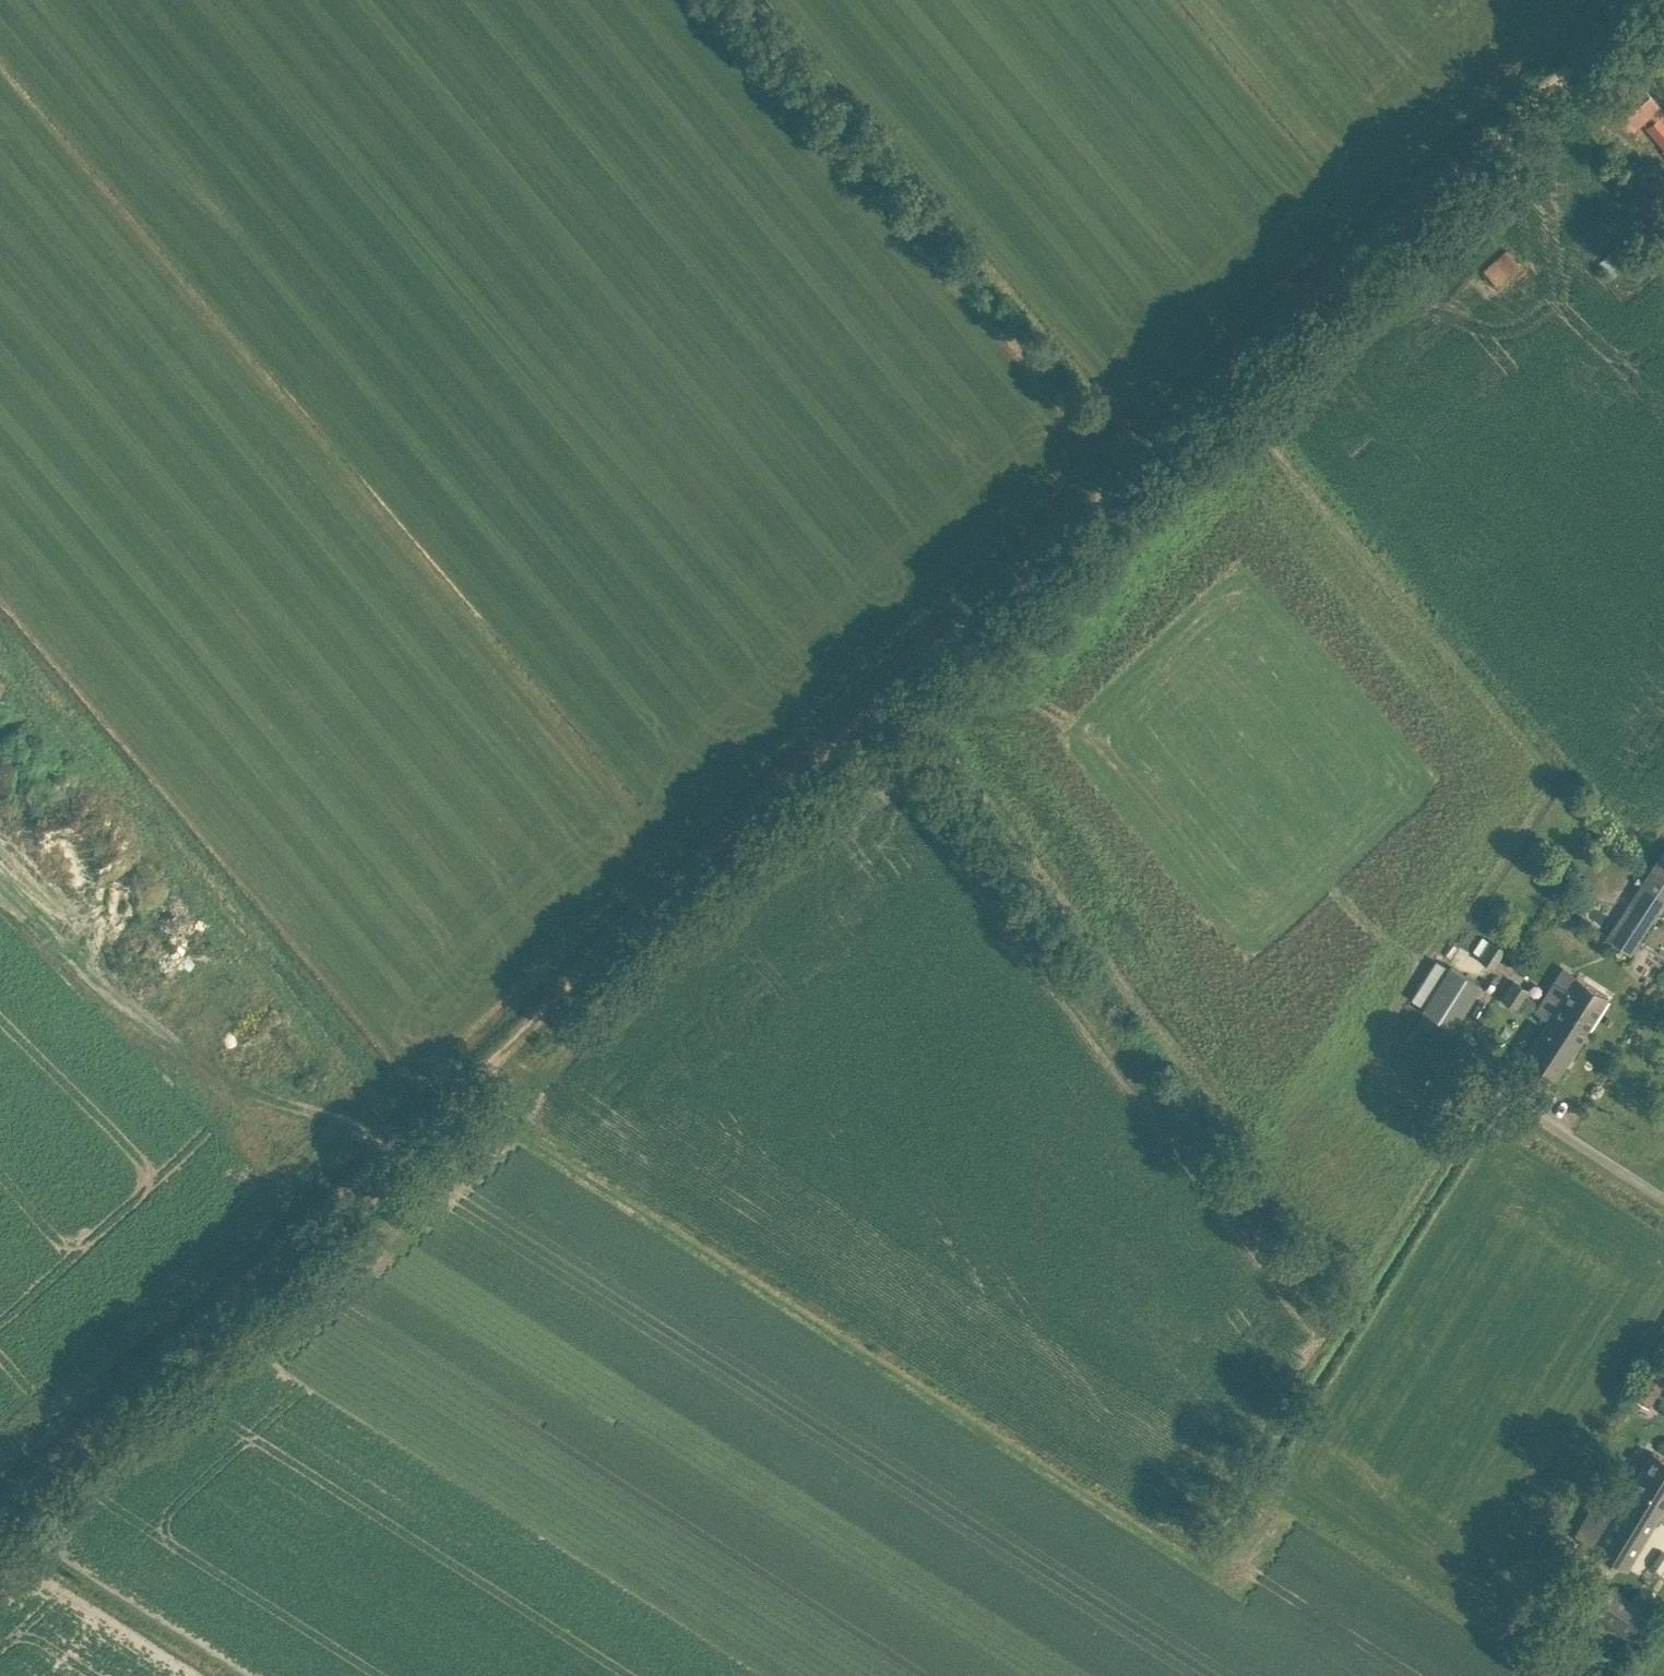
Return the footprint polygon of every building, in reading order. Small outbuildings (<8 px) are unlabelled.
[(1635,126),(1641,120),(1663,146),(1663,108),(1638,78),(1612,101),(1635,126)] [(1599,262),(1613,276),(1632,257),(1618,243),(1599,262)] [(1487,272),(1499,285),(1522,264),(1510,252),(1487,272)] [(1631,949),(1663,897),(1663,849),(1610,935),(1631,949)] [(1479,956),(1494,966),(1505,948),(1490,938),(1479,956)] [(1421,1007),(1453,1028),(1481,984),(1450,964),(1421,1007)] [(1562,965),(1534,1009),(1549,1019),(1533,1046),(1563,1065),(1608,994),(1562,965)] [(1501,997),(1517,1007),(1528,988),(1512,978),(1501,997)] [(1518,1069),(1548,1089),(1563,1065),(1533,1046),(1518,1069)] [(1648,1405),(1663,1378),(1663,1372),(1650,1364),(1632,1395),(1648,1405)] [(1643,1505),(1640,1509),(1654,1518),(1663,1502),(1663,1457),(1653,1450),(1630,1489),(1611,1478),(1603,1491),(1623,1503),(1627,1495),(1643,1505)] [(1576,1536),(1625,1566),(1654,1518),(1640,1509),(1643,1505),(1627,1495),(1623,1503),(1603,1491),(1576,1536)] [(1598,1578),(1579,1605),(1635,1644),(1654,1617),(1663,1605),(1638,1588),(1630,1600),(1598,1578)]
